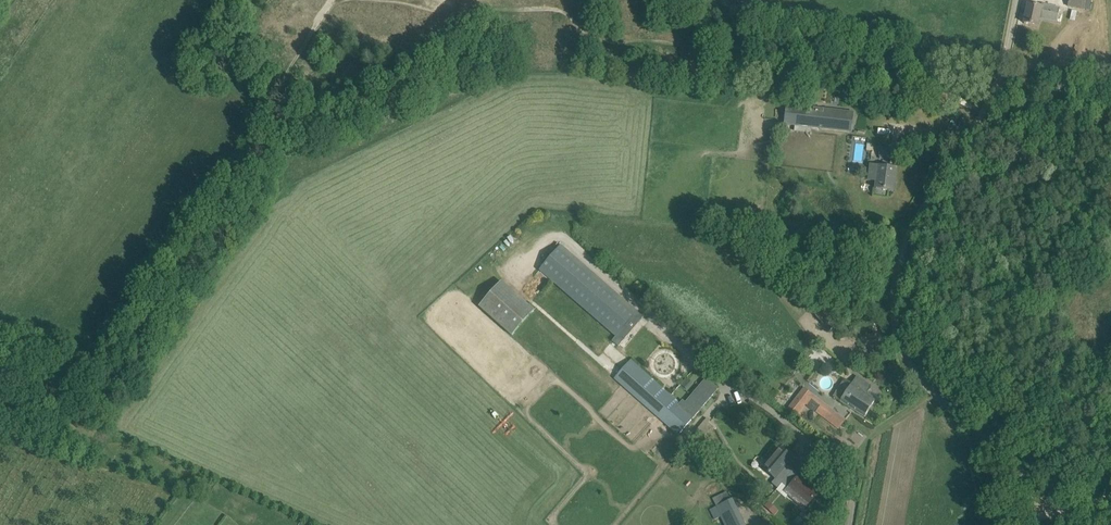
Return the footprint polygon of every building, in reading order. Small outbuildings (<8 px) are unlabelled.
[(1068,6),(1089,10),(1091,0),(1069,0),(1068,6)] [(1024,23),(1037,26),(1039,17),(1057,21),(1059,8),(1045,5),(1042,4),(1041,7),(1028,4),(1024,23)] [(843,111),(844,104),(815,100),(814,107),(787,104),(785,124),(851,133),(854,133),(856,119),(842,117),(843,111)] [(973,112),(976,105),(964,102),(962,109),(973,112)] [(879,147),(881,159),(890,157),(888,146),(879,147)] [(879,165),(876,188),(893,191),(896,167),(879,165)] [(786,174),(787,170),(783,170),(778,169),(778,173),(781,174),(781,180),(786,180),(786,174)] [(619,347),(643,317),(561,245),(540,270),(617,336),(612,341),(619,347)] [(716,388),(706,379),(686,404),(683,401),(681,404),(553,290),(536,309),(679,434),(716,388)] [(846,325),(836,333),(842,341),(852,333),(846,325)] [(876,400),(871,397),(866,393),(871,385),(856,376),(841,401),(865,417),(876,400)] [(813,395),(805,388),(787,410),(796,416),(813,395)] [(806,404),(839,429),(846,420),(813,395),(806,404)] [(696,430),(705,439),(717,426),(708,417),(696,430)] [(778,487),(793,471),(787,466),(794,458),(780,446),(762,465),(776,479),(773,482),(778,487)] [(803,508),(819,492),(799,475),(799,476),(793,471),(778,487),(779,487),(776,490),(786,498),(789,495),(803,508)] [(769,511),(774,505),(769,501),(764,506),(769,511)] [(714,519),(721,516),(716,507),(710,510),(714,519)]
